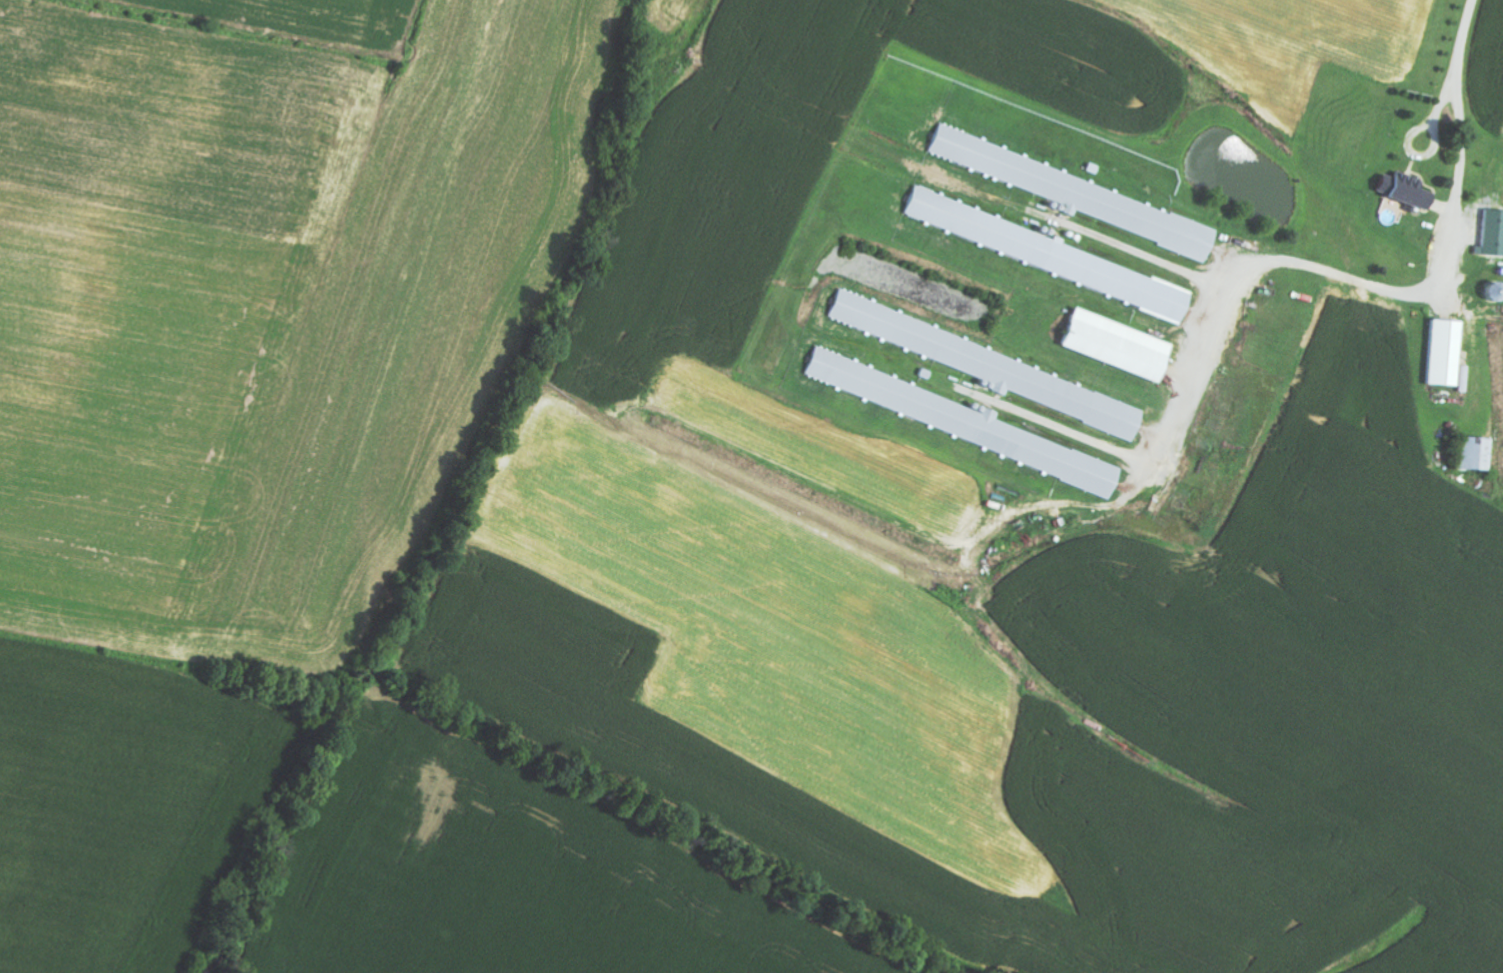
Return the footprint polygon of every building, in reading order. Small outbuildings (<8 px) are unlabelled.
[(932,156),(1071,203),(1067,213),(1077,216),(1078,215),(1211,260),(1222,226),(941,131),(932,156)] [(1378,195),(1433,211),(1438,194),(1423,190),(1426,181),(1398,173),(1397,178),(1385,174),(1378,195)] [(1059,237),(918,189),(907,222),(1188,318),(1197,291),(1057,243),(1059,237)] [(1486,211),(1484,249),(1479,248),(1478,256),(1502,257),(1502,212),(1486,211)] [(1150,408),(841,294),(831,321),(999,383),(995,391),(1008,396),(1010,393),(1138,441),(1150,408)] [(1178,344),(1080,310),(1066,349),(1164,384),(1178,344)] [(1465,322),(1435,321),(1431,386),(1469,388),(1470,379),(1462,379),(1465,322)] [(1126,467),(999,424),(1002,414),(818,352),(807,385),(1118,491),(1126,467)] [(1495,472),(1496,440),(1464,439),(1463,471),(1495,472)]
